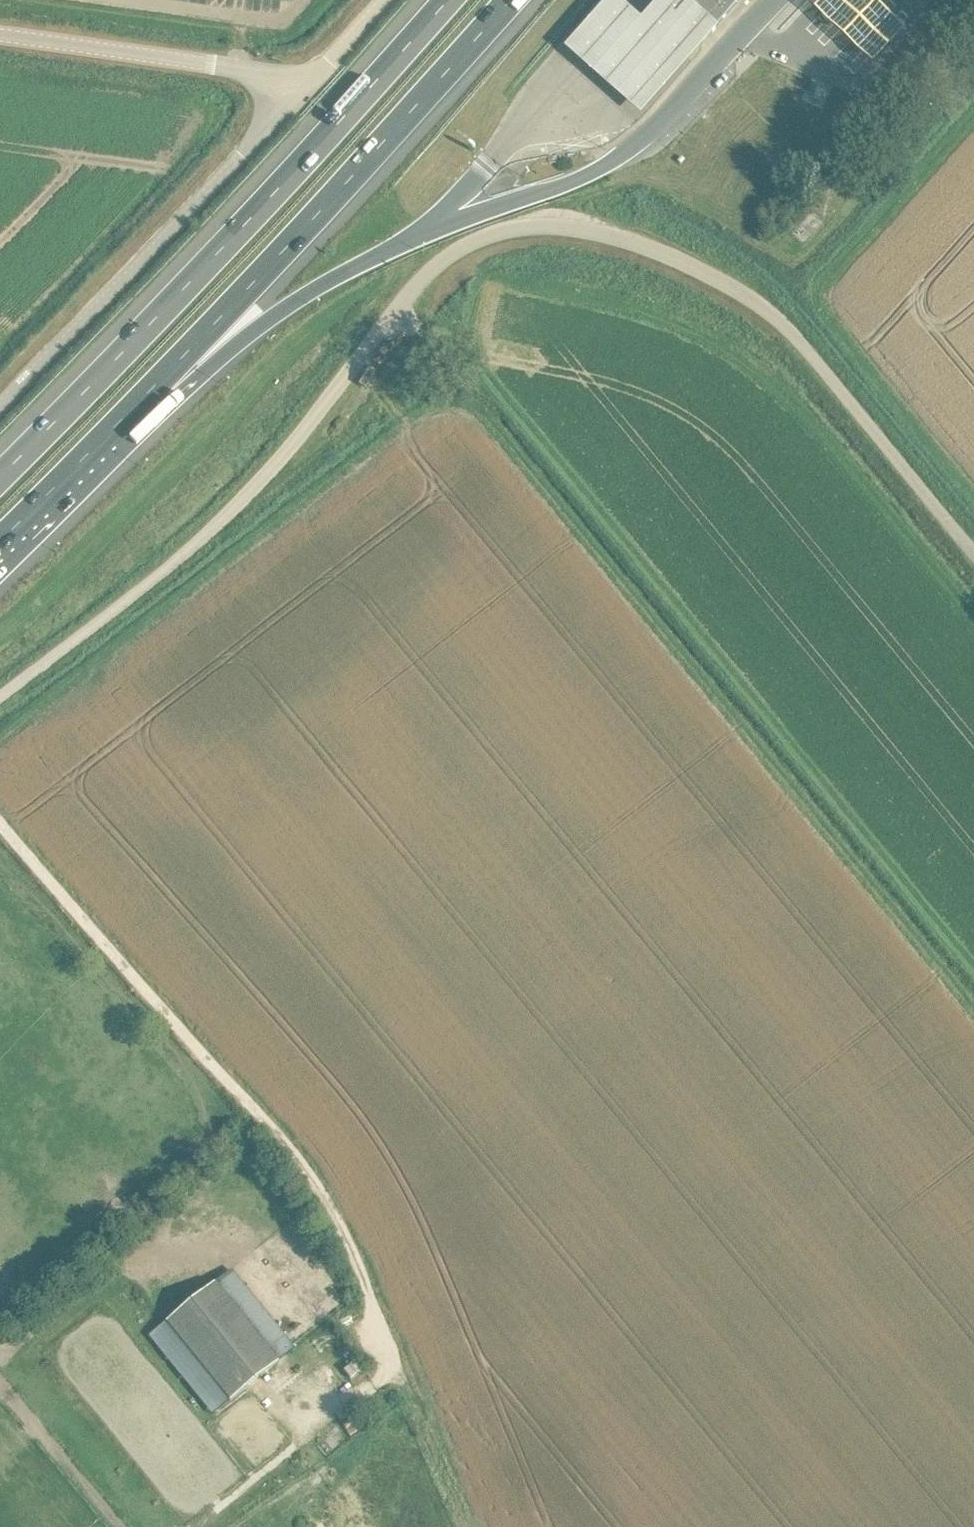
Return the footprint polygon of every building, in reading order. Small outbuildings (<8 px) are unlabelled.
[(676,0),(658,0),(640,21),(629,11),(616,0),(610,0),(564,52),(591,76),(637,116),(711,31),(676,0)] [(739,0),(676,0),(711,31),(739,0)] [(905,26),(877,0),(820,0),(814,6),(872,61),(905,26)] [(294,1348),(230,1269),(148,1335),(212,1414),(294,1348)]
